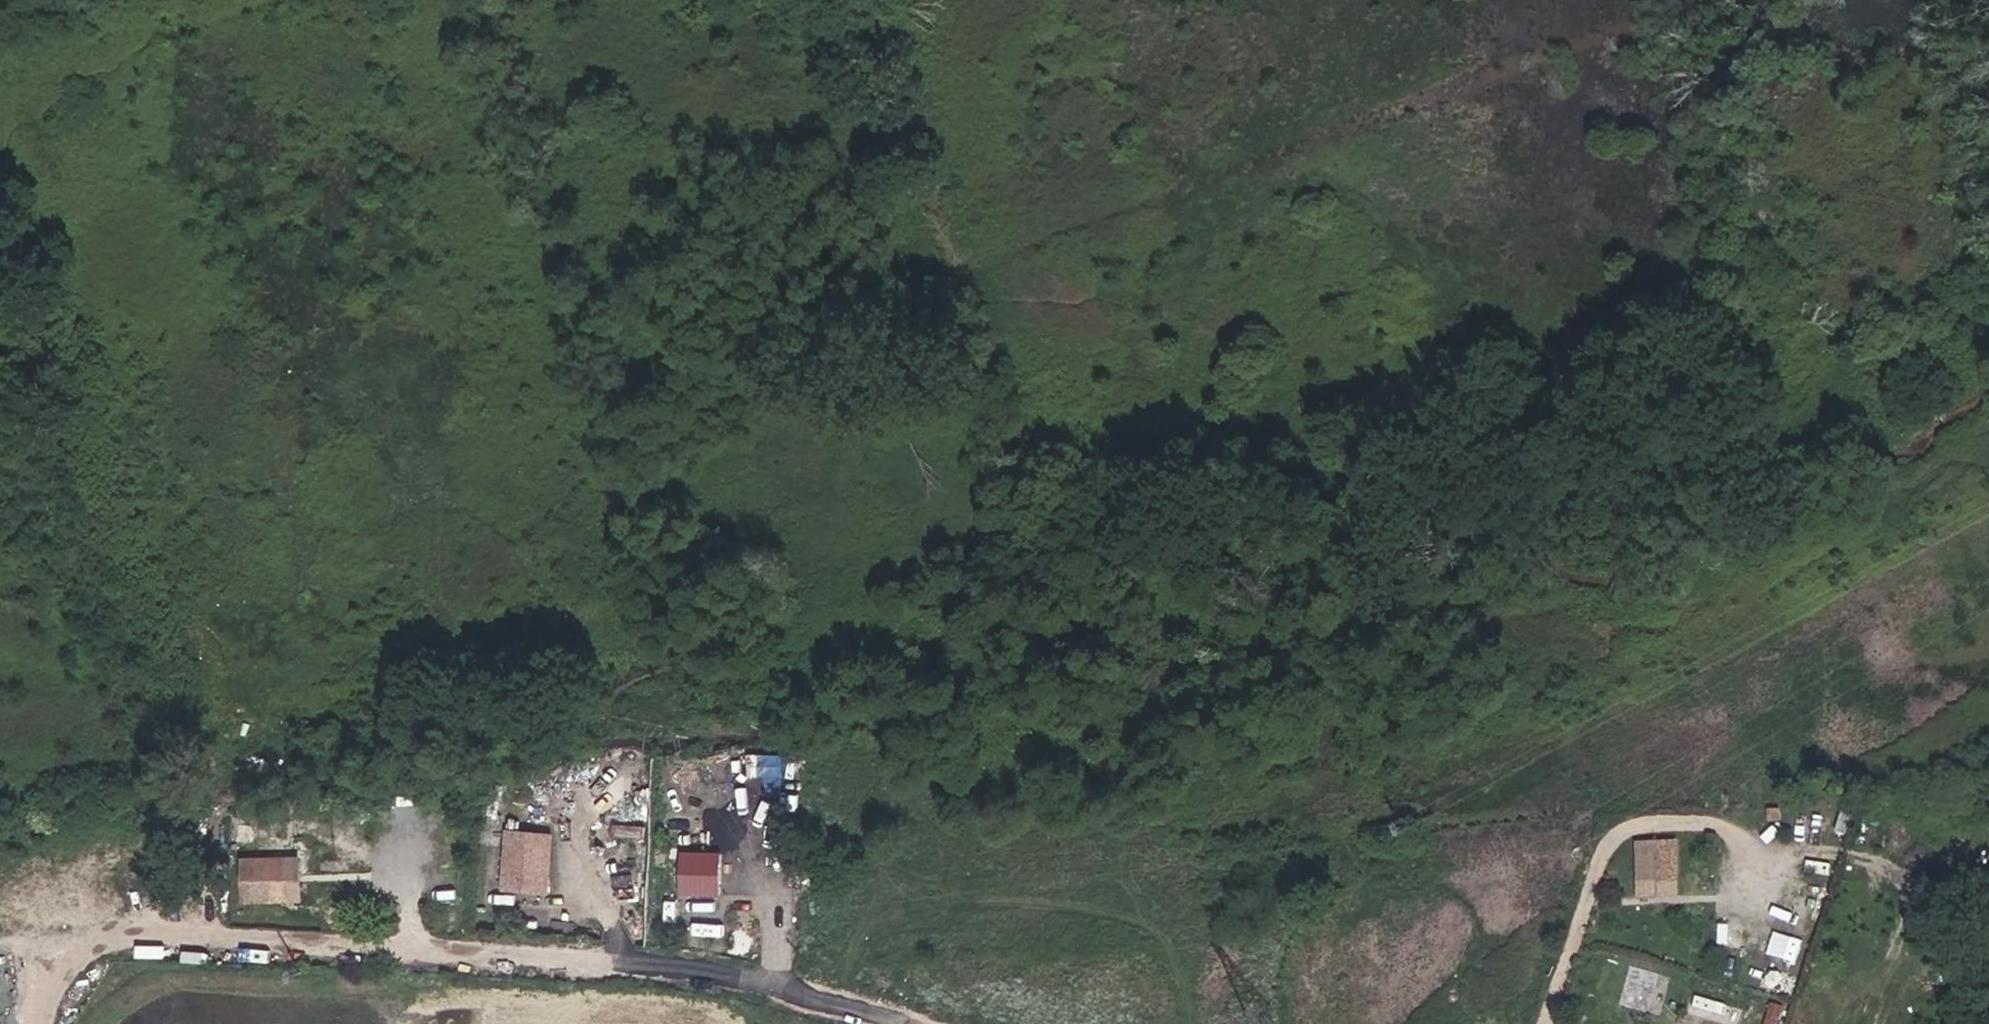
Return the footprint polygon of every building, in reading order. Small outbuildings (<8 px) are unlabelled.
[(508,826),(504,888),(554,891),(558,829),(508,826)] [(1683,839),(1640,839),(1639,898),(1682,899),(1683,839)] [(725,890),(725,851),(687,850),(686,889),(725,890)] [(246,899),(308,900),(309,853),(247,852),(246,899)] [(1622,1004),(1657,1012),(1667,969),(1631,961),(1622,1004)]
